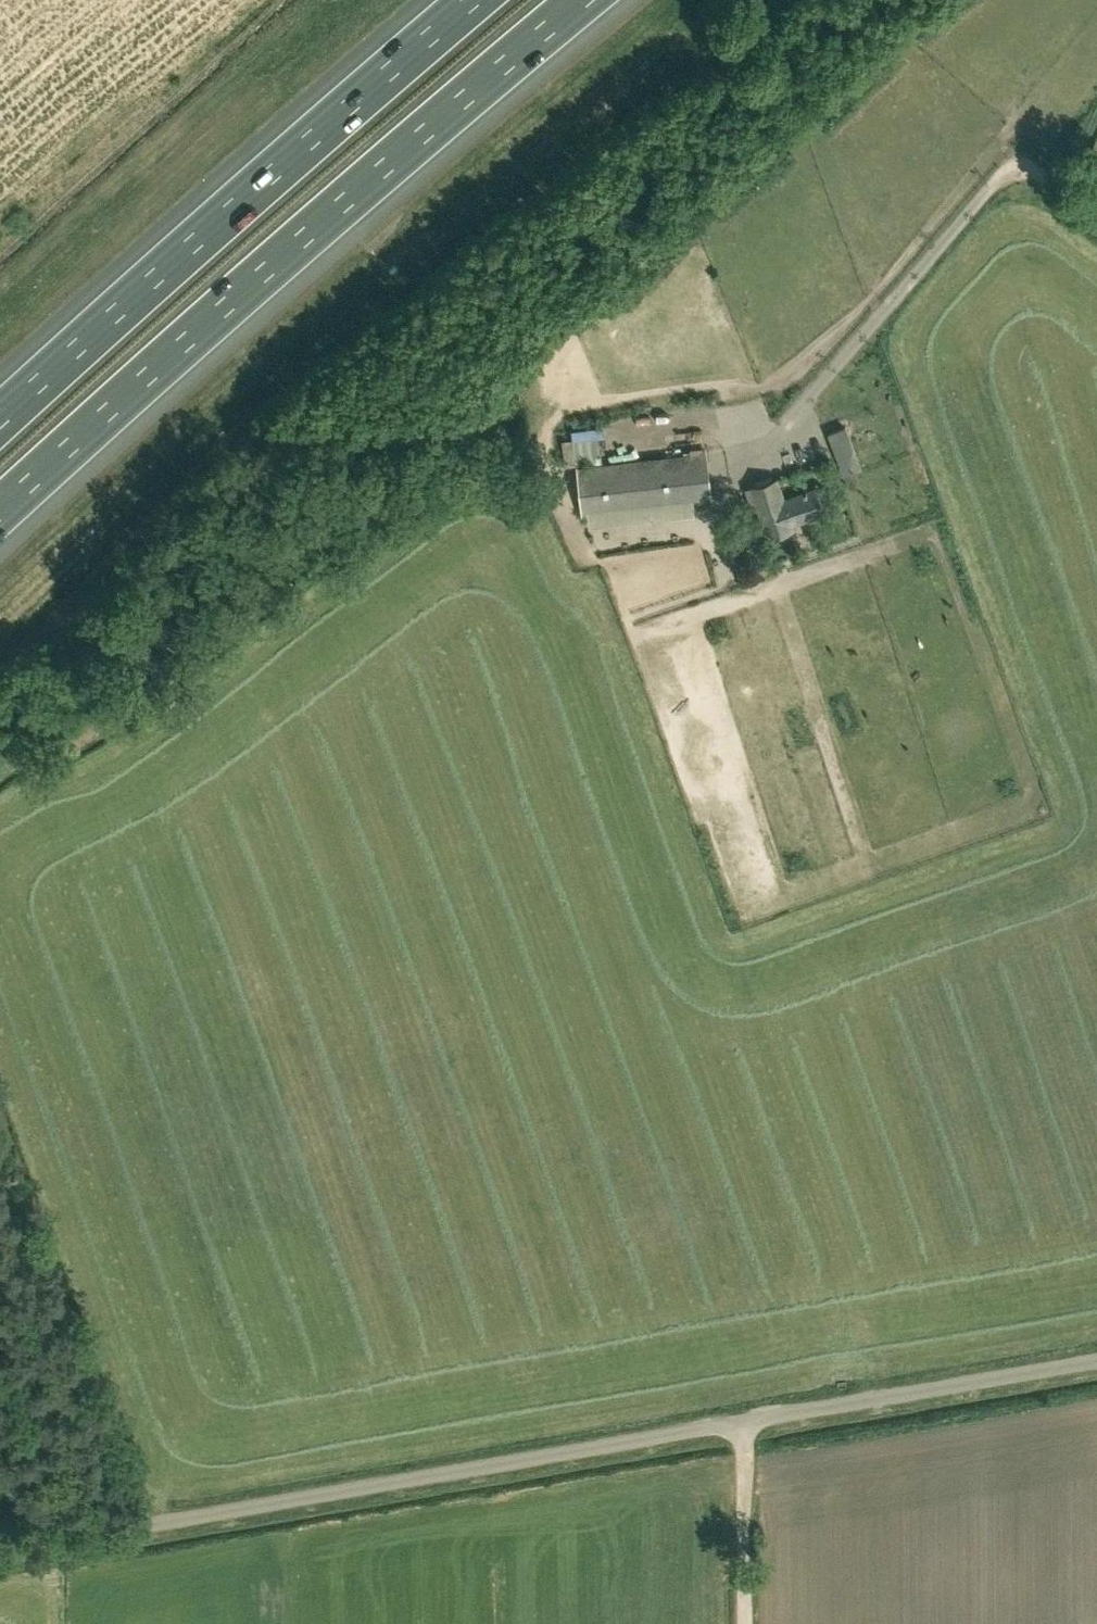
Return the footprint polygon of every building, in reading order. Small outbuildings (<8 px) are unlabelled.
[(590,527),(615,525),(696,516),(694,500),(713,498),(708,453),(578,468),(583,513),(589,512),(590,527)] [(752,487),(769,536),(794,528),(793,524),(825,513),(817,488),(784,499),(777,479),(752,487)]
